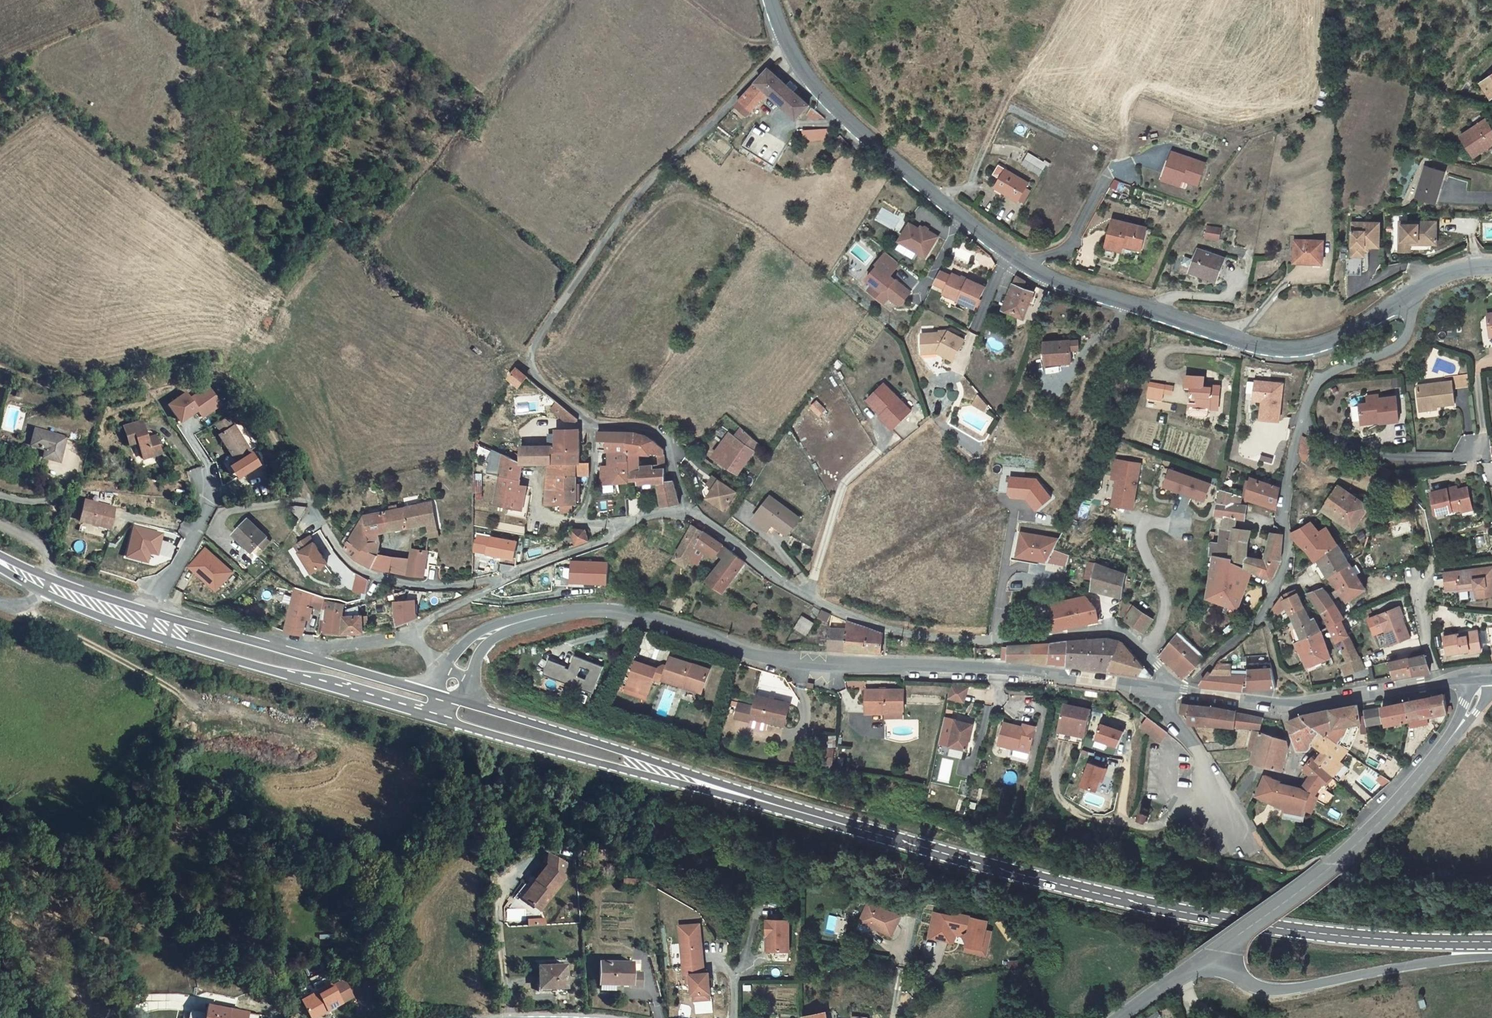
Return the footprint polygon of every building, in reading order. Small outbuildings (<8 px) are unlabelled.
[(1476,75),(1484,92),(1491,89),(1491,67),(1476,75)] [(772,68),(736,103),(743,110),(748,105),(752,109),(770,92),(798,117),(811,103),(796,90),(789,83),(772,68)] [(192,100),(187,108),(192,111),(198,104),(192,100)] [(828,118),(814,105),(808,112),(816,120),(828,118)] [(1457,129),(1469,150),(1491,136),(1491,130),(1482,114),(1457,129)] [(789,141),(790,139),(780,134),(756,121),(751,131),(782,148),(789,141)] [(784,126),(780,134),(790,139),(794,132),(784,126)] [(814,138),(823,138),(824,127),(814,127),(814,138)] [(824,127),(823,138),(838,139),(838,127),(824,127)] [(745,144),(772,158),(782,148),(751,131),(745,144)] [(1206,161),(1171,152),(1165,174),(1189,181),(1199,183),(1206,161)] [(1048,166),(1053,169),(1055,165),(1050,162),(1049,165),(1030,155),(1024,166),(1043,176),(1048,166)] [(1439,200),(1442,187),(1446,172),(1426,166),(1418,195),(1439,200)] [(1028,190),(1031,184),(1003,168),(994,185),(1021,201),(1028,190)] [(1189,181),(1165,174),(1163,180),(1188,187),(1189,181)] [(1026,204),(1033,192),(1028,190),(1021,201),(1026,204)] [(1441,218),(1407,217),(1407,238),(1419,238),(1441,239),(1441,218)] [(1220,220),(1207,218),(1206,229),(1218,231),(1220,220)] [(1114,222),(1107,246),(1119,248),(1120,242),(1128,244),(1143,248),(1148,226),(1115,219),(1114,222)] [(1352,243),(1352,247),(1365,246),(1365,243),(1369,243),(1380,243),(1379,219),(1352,219),(1352,243)] [(909,220),(899,238),(926,254),(938,233),(921,223),(919,226),(909,220)] [(1322,250),(1322,228),(1291,229),(1292,251),(1322,250)] [(1203,266),(1204,263),(1220,267),(1225,248),(1199,240),(1192,263),(1203,266)] [(886,250),(876,263),(878,264),(868,278),(874,283),(881,288),(876,294),(886,301),(891,295),(901,303),(912,290),(891,274),(901,262),(886,250)] [(1203,266),(1218,271),(1220,267),(1204,263),(1203,266)] [(934,280),(938,282),(944,269),(941,267),(934,280)] [(946,285),(940,297),(956,304),(959,298),(976,306),(987,285),(968,277),(968,278),(953,271),(952,273),(944,269),(938,282),(946,285)] [(1032,280),(1022,274),(1008,307),(1029,316),(1040,290),(1030,285),(1032,280)] [(874,283),(869,289),(876,294),(881,288),(874,283)] [(943,343),(943,347),(956,353),(967,333),(952,325),(950,327),(925,329),(927,344),(943,343)] [(1073,359),(1073,346),(1084,346),(1083,338),(1047,338),(1047,359),(1073,359)] [(524,383),(528,377),(518,370),(515,373),(511,380),(520,387),(524,383)] [(1413,382),(1416,404),(1435,402),(1452,400),(1450,384),(1468,382),(1467,370),(1449,372),(1450,377),(1413,382)] [(1210,399),(1221,400),(1223,383),(1204,382),(1205,374),(1187,373),(1186,384),(1191,384),(1190,405),(1209,407),(1210,399)] [(1167,381),(1152,379),(1149,396),(1165,398),(1167,381)] [(1284,381),(1256,379),(1255,395),(1258,395),(1258,398),(1264,398),(1263,417),(1281,419),(1284,381)] [(588,385),(580,383),(578,392),(586,394),(588,385)] [(883,416),(886,413),(900,426),(913,412),(886,385),(869,402),(883,416)] [(187,393),(169,405),(181,421),(198,410),(200,413),(219,401),(209,386),(191,399),(187,393)] [(989,408),(993,402),(982,390),(976,400),(989,408)] [(1358,417),(1377,415),(1378,420),(1378,421),(1396,419),(1394,394),(1376,396),(1376,392),(1363,394),(1364,401),(1356,402),(1358,417)] [(1209,407),(1221,408),(1221,400),(1210,399),(1209,407)] [(219,401),(200,413),(203,417),(221,404),(219,401)] [(578,424),(579,422),(557,404),(551,412),(565,423),(578,424)] [(1190,405),(1190,410),(1190,416),(1192,418),(1206,419),(1208,417),(1209,411),(1209,407),(1190,405)] [(881,418),(895,431),(900,426),(886,413),(883,416),(881,418)] [(256,459),(231,420),(217,429),(241,467),(256,459)] [(146,457),(163,452),(158,435),(150,437),(145,422),(125,428),(130,445),(141,442),(146,457)] [(42,445),(39,453),(54,458),(62,435),(35,425),(29,441),(42,445)] [(553,450),(549,465),(579,464),(584,464),(581,430),(557,430),(558,446),(558,449),(553,450)] [(730,446),(735,448),(739,442),(747,432),(744,430),(730,446)] [(747,432),(739,442),(753,450),(758,442),(747,432)] [(1307,458),(1315,438),(1304,433),(1301,447),(1303,456),(1307,458)] [(628,434),(599,434),(599,453),(605,453),(614,454),(612,466),(604,465),(602,483),(631,483),(629,453),(628,434)] [(628,434),(629,453),(642,457),(654,457),(654,455),(658,455),(665,457),(664,449),(656,443),(646,437),(641,435),(628,434)] [(718,461),(739,473),(753,450),(739,442),(735,448),(730,446),(718,461)] [(521,452),(515,458),(525,465),(539,465),(539,446),(524,446),(524,452),(521,452)] [(539,446),(539,465),(549,465),(553,450),(558,449),(558,446),(539,446)] [(614,454),(605,453),(604,465),(612,466),(614,454)] [(629,453),(631,483),(638,483),(639,489),(643,489),(653,489),(654,486),(657,485),(662,508),(664,509),(680,506),(674,484),(666,484),(665,470),(655,469),(655,465),(642,467),(642,463),(642,457),(629,453)] [(522,485),(525,465),(515,458),(504,455),(499,487),(522,491),(522,485)] [(655,469),(665,470),(665,457),(658,455),(658,465),(655,465),(655,469)] [(1142,463),(1113,459),(1110,480),(1114,481),(1111,504),(1135,508),(1142,463)] [(579,464),(579,477),(590,477),(591,463),(584,464),(579,464)] [(579,477),(579,464),(549,465),(546,505),(561,505),(562,476),(579,477)] [(1214,484),(1174,468),(1168,484),(1209,499),(1214,484)] [(741,489),(718,473),(705,491),(728,506),(741,489)] [(579,477),(562,476),(561,505),(573,505),(580,505),(579,477)] [(1252,483),(1250,495),(1256,498),(1281,505),(1283,484),(1253,477),(1252,483)] [(1343,520),(1361,497),(1341,484),(1327,504),(1342,515),(1340,518),(1343,520)] [(526,512),(529,487),(522,485),(522,491),(499,487),(496,505),(526,512)] [(1225,513),(1228,514),(1239,515),(1240,516),(1244,516),(1245,503),(1244,503),(1242,502),(1243,493),(1224,486),(1222,499),(1219,512),(1225,513)] [(1435,516),(1456,510),(1469,507),(1464,488),(1456,490),(1451,492),(1450,489),(1429,494),(1435,516)] [(801,512),(772,492),(760,509),(779,522),(789,529),(801,512)] [(1371,505),(1361,497),(1343,520),(1354,528),(1371,505)] [(113,505),(85,500),(81,519),(109,524),(113,505)] [(440,537),(434,502),(406,507),(409,528),(429,524),(430,537),(440,537)] [(1327,504),(1325,507),(1340,518),(1342,515),(1327,504)] [(388,533),(409,528),(406,507),(399,508),(399,505),(390,507),(391,510),(386,511),(388,533)] [(573,505),(561,505),(561,514),(574,515),(573,505)] [(774,529),(779,522),(760,509),(755,516),(774,529)] [(307,510),(301,520),(303,522),(306,520),(308,523),(313,518),(307,510)] [(388,533),(386,511),(369,512),(374,537),(384,539),(382,531),(388,533)] [(359,557),(366,561),(374,565),(381,552),(374,546),(374,537),(369,512),(362,523),(360,520),(357,524),(359,528),(348,545),(353,551),(359,557)] [(1228,514),(1226,524),(1238,525),(1239,515),(1228,514)] [(267,544),(273,536),(250,517),(236,533),(255,549),(261,540),(267,544)] [(164,529),(136,522),(129,553),(149,558),(151,548),(159,550),(164,529)] [(575,523),(579,540),(592,537),(588,526),(577,524),(575,523)] [(706,550),(714,555),(717,552),(725,541),(717,536),(706,529),(695,523),(676,556),(688,564),(691,559),(699,546),(706,550)] [(1211,554),(1216,554),(1234,556),(1238,526),(1238,525),(1226,524),(1225,524),(1222,540),(1213,539),(1211,554)] [(1254,527),(1238,526),(1234,556),(1250,558),(1251,553),(1254,527)] [(1060,536),(1017,529),(1012,556),(1065,565),(1070,555),(1053,550),(1060,536)] [(1272,544),(1286,547),(1286,531),(1275,529),(1272,544)] [(319,530),(313,534),(321,547),(327,543),(319,530)] [(311,534),(297,543),(301,550),(315,570),(329,560),(311,534)] [(1194,551),(1209,554),(1212,539),(1196,536),(1194,551)] [(374,546),(381,552),(384,539),(374,537),(374,546)] [(725,557),(732,547),(725,541),(717,552),(725,557)] [(1269,557),(1251,553),(1250,558),(1250,563),(1256,566),(1276,577),(1285,555),(1286,547),(1272,544),(1269,557)] [(699,546),(691,559),(698,562),(706,550),(699,546)] [(732,547),(725,557),(709,579),(725,590),(748,559),(732,547)] [(428,552),(414,551),(412,559),(410,571),(427,574),(428,552)] [(391,572),(394,557),(381,552),(374,565),(380,567),(386,568),(391,572)] [(1256,568),(1234,556),(1216,554),(1213,579),(1230,583),(1232,572),(1253,576),(1256,568)] [(410,571),(412,559),(394,557),(391,572),(410,571)] [(611,562),(574,560),(573,580),(609,583),(611,562)] [(1367,588),(1351,561),(1330,573),(1338,585),(1340,584),(1347,600),(1367,588)] [(1090,578),(1093,563),(1088,562),(1085,577),(1090,578)] [(1124,596),(1128,573),(1101,563),(1096,588),(1124,596)] [(1447,570),(1449,585),(1477,582),(1479,595),(1491,593),(1491,564),(1447,570)] [(1211,596),(1242,606),(1253,576),(1232,572),(1230,583),(1213,579),(1211,596)] [(368,581),(357,576),(353,590),(365,593),(368,581)] [(1330,588),(1326,585),(1310,590),(1324,609),(1335,599),(1333,593),(1330,588)] [(299,586),(288,629),(303,632),(308,616),(311,616),(317,601),(326,604),(328,595),(299,586)] [(1285,592),(1293,608),(1307,602),(1299,586),(1285,592)] [(1052,602),(1057,627),(1100,619),(1099,615),(1101,615),(1101,610),(1099,610),(1098,606),(1087,595),(1077,596),(1077,592),(1071,594),(1072,598),(1067,598),(1067,596),(1061,597),(1062,600),(1052,602)] [(416,598),(395,601),(397,616),(400,625),(419,616),(416,598)] [(1156,616),(1139,606),(1123,599),(1120,612),(1146,631),(1156,616)] [(1345,616),(1335,599),(1324,609),(1331,623),(1341,618),(1345,616)] [(1318,629),(1322,627),(1315,612),(1312,614),(1307,602),(1293,608),(1295,613),(1306,635),(1318,629)] [(1380,613),(1392,643),(1412,635),(1399,605),(1380,613)] [(345,633),(345,630),(348,615),(349,610),(331,607),(326,633),(345,633)] [(832,619),(835,613),(826,609),(823,616),(832,619)] [(369,615),(348,615),(345,630),(364,630),(369,629),(369,615)] [(807,615),(800,627),(812,634),(819,622),(807,615)] [(834,625),(830,647),(887,651),(889,635),(885,635),(885,632),(858,628),(859,621),(851,618),(850,628),(834,625)] [(858,628),(885,632),(859,621),(858,628)] [(1482,650),(1479,637),(1477,638),(1475,628),(1467,630),(1468,633),(1460,635),(1459,631),(1444,635),(1449,653),(1470,649),(1470,652),(1482,650)] [(1308,663),(1331,655),(1326,638),(1321,639),(1318,629),(1306,635),(1294,640),(1298,650),(1301,649),(1308,663)] [(1177,664),(1187,675),(1208,658),(1186,635),(1162,654),(1174,666),(1177,664)] [(1344,647),(1354,642),(1351,635),(1345,638),(1344,636),(1338,639),(1344,647)] [(1110,668),(1119,639),(1118,639),(1111,637),(1105,637),(1069,639),(1068,662),(1110,668)] [(1034,642),(1032,659),(1068,662),(1069,639),(1048,642),(1034,642)] [(1119,639),(1110,668),(1154,673),(1123,640),(1119,639)] [(1005,644),(1004,656),(1010,657),(1032,659),(1034,642),(1010,643),(1010,644),(1005,644)] [(1344,647),(1349,658),(1343,660),(1347,672),(1366,664),(1361,652),(1360,652),(1354,642),(1344,647)] [(1409,654),(1413,671),(1431,667),(1427,651),(1424,651),(1409,654)] [(573,664),(556,659),(552,673),(553,675),(601,690),(610,663),(581,653),(576,667),(573,666),(573,664)] [(632,657),(624,682),(654,692),(659,676),(659,677),(662,678),(665,678),(668,676),(689,684),(690,682),(708,688),(714,667),(678,654),(674,663),(670,662),(662,666),(632,657)] [(1413,671),(1409,654),(1391,658),(1394,673),(1395,675),(1413,671)] [(1246,692),(1246,683),(1249,683),(1248,673),(1233,673),(1233,662),(1220,659),(1213,669),(1210,668),(1202,680),(1204,682),(1203,685),(1210,687),(1228,690),(1246,692)] [(1177,664),(1174,666),(1184,678),(1187,675),(1177,664)] [(1246,683),(1246,692),(1278,692),(1275,672),(1248,673),(1249,683),(1246,683)] [(708,688),(690,682),(689,684),(707,690),(708,688)] [(969,687),(954,684),(951,697),(967,701),(969,687)] [(866,689),(866,705),(873,705),(873,713),(883,713),(884,710),(902,710),(905,711),(905,690),(866,689)] [(1448,691),(1407,699),(1410,717),(1425,714),(1450,709),(1448,691)] [(759,693),(756,703),(753,712),(770,717),(786,722),(791,702),(759,693)] [(769,723),(770,717),(753,712),(756,703),(741,699),(736,714),(769,723)] [(1387,720),(1410,717),(1407,699),(1384,703),(1387,720)] [(1304,711),(1321,731),(1340,741),(1341,740),(1345,734),(1351,734),(1357,720),(1363,719),(1359,700),(1304,711)] [(1190,721),(1210,720),(1213,705),(1184,702),(1183,709),(1183,710),(1192,712),(1190,721)] [(1091,711),(1065,703),(1057,729),(1082,737),(1083,737),(1091,711)] [(1380,704),(1365,706),(1368,720),(1382,718),(1380,704)] [(1213,705),(1210,720),(1236,722),(1238,709),(1233,708),(1213,705)] [(1262,726),(1265,714),(1238,709),(1236,722),(1262,726)] [(902,710),(884,710),(883,713),(883,718),(902,719),(902,710)] [(1007,710),(1001,732),(1014,736),(1031,741),(1039,715),(1027,712),(1026,715),(1007,710)] [(1192,712),(1183,710),(1190,721),(1192,712)] [(1321,731),(1304,711),(1290,720),(1291,725),(1294,737),(1299,748),(1308,749),(1315,743),(1312,741),(1321,731)] [(976,717),(959,714),(953,739),(970,743),(976,717)] [(1425,714),(1410,717),(1409,725),(1426,723),(1425,714)] [(1161,743),(1168,732),(1148,717),(1142,729),(1156,739),(1161,743)] [(1101,720),(1096,735),(1118,743),(1125,727),(1117,724),(1117,726),(1101,720)] [(1287,737),(1261,728),(1257,742),(1253,761),(1283,768),(1288,751),(1288,744),(1287,737)] [(1082,737),(1057,729),(1055,736),(1079,744),(1082,737)] [(1341,757),(1349,747),(1340,741),(1321,731),(1312,741),(1315,743),(1325,749),(1318,757),(1331,769),(1330,770),(1340,778),(1351,766),(1341,757)] [(1341,740),(1347,742),(1351,734),(1345,734),(1341,740)] [(1031,741),(1014,736),(1012,743),(1029,748),(1031,741)] [(1203,740),(1209,748),(1225,746),(1224,738),(1203,740)] [(1095,740),(1093,746),(1104,750),(1106,744),(1095,740)] [(1030,758),(1031,752),(1015,749),(1014,756),(1030,758)] [(828,750),(827,759),(837,760),(837,750),(828,750)] [(1333,787),(1340,778),(1330,770),(1313,755),(1304,768),(1312,773),(1302,786),(1313,790),(1307,807),(1313,810),(1318,798),(1330,803),(1336,792),(1321,785),(1323,781),(1333,787)] [(1107,765),(1090,758),(1081,782),(1096,787),(1100,777),(1102,772),(1104,773),(1107,765)] [(1258,793),(1280,803),(1285,805),(1290,806),(1290,816),(1303,820),(1307,807),(1313,790),(1302,786),(1298,784),(1296,784),(1294,792),(1287,791),(1289,782),(1281,781),(1281,778),(1266,773),(1258,793)] [(1294,792),(1296,784),(1289,782),(1287,791),(1294,792)] [(1150,811),(1143,808),(1141,815),(1148,818),(1150,811)] [(1196,819),(1192,823),(1198,830),(1203,825),(1196,819)] [(574,857),(556,849),(551,859),(541,871),(546,874),(542,880),(532,895),(546,904),(569,872),(574,857)] [(528,892),(532,895),(542,880),(538,877),(528,892)] [(638,881),(624,882),(625,891),(639,890),(638,881)] [(870,900),(862,916),(879,924),(877,927),(892,935),(901,915),(870,900)] [(935,912),(929,936),(954,942),(956,933),(964,935),(968,941),(967,945),(982,949),(986,930),(989,920),(955,912),(954,916),(935,912)] [(861,919),(877,927),(879,924),(862,916),(861,919)] [(770,934),(770,949),(789,949),(789,917),(767,917),(767,934),(770,934)] [(689,982),(689,993),(691,993),(708,992),(710,992),(708,971),(703,972),(702,955),(699,955),(698,940),(700,940),(699,922),(678,924),(681,974),(684,974),(685,982),(689,982)] [(982,949),(967,945),(966,950),(986,955),(987,950),(991,931),(986,930),(982,949)] [(602,964),(601,986),(617,987),(632,987),(633,965),(602,964)] [(569,986),(568,967),(544,967),(545,988),(541,988),(541,992),(561,992),(560,986),(569,986)] [(633,986),(641,987),(644,971),(636,970),(633,986)] [(332,987),(317,994),(319,997),(307,1003),(315,1017),(318,1017),(352,1000),(345,987),(339,985),(333,988),(332,987)] [(617,995),(617,987),(601,986),(601,994),(617,995)] [(307,1003),(319,997),(317,994),(306,1000),(307,1003)] [(260,1014),(209,1003),(206,1017),(259,1017),(260,1014)]
